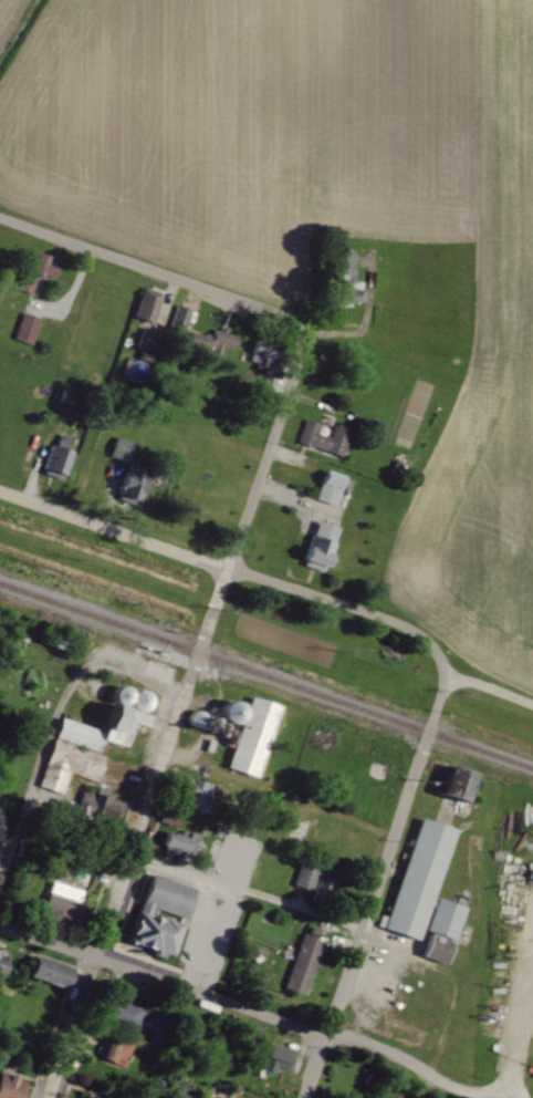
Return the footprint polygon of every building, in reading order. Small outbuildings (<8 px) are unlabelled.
[(57,260),(28,250),(15,289),(28,294),(35,274),(50,279),(57,260)] [(361,301),(361,282),(352,282),(351,251),(332,252),(333,302),(361,301)] [(149,323),(157,299),(138,292),(130,316),(149,323)] [(168,327),(182,331),(189,309),(175,305),(168,327)] [(29,345),(38,318),(22,312),(12,338),(29,345)] [(180,347),(221,358),(223,351),(229,352),(234,335),(211,329),(210,336),(185,329),(180,347)] [(243,368),(265,374),(271,352),(249,346),(243,368)] [(295,444),(341,456),(348,430),(331,426),(328,438),(316,434),(318,424),(302,419),(295,444)] [(107,457),(127,462),(132,442),(112,438),(107,457)] [(68,452),(47,445),(38,471),(59,479),(68,452)] [(117,502),(140,501),(139,475),(128,475),(128,468),(116,469),(117,502)] [(340,475),(320,471),(314,500),(334,504),(340,475)] [(321,571),(334,527),(311,520),(297,563),(321,571)] [(107,705),(122,705),(121,687),(106,687),(107,705)] [(55,718),(37,787),(60,794),(65,773),(94,781),(101,755),(94,753),(97,741),(117,747),(124,723),(142,728),(146,714),(143,713),(148,695),(125,689),(120,708),(101,703),(94,729),(55,718)] [(224,769),(254,778),(276,706),(245,697),(224,769)] [(232,702),(214,702),(213,723),(239,723),(240,711),(232,710),(232,702)] [(470,773),(441,767),(435,797),(464,802),(470,773)] [(206,813),(213,786),(183,778),(179,792),(186,795),(182,806),(206,813)] [(82,791),(78,807),(122,818),(126,803),(99,797),(100,796),(82,791)] [(11,817),(0,814),(0,842),(3,843),(11,817)] [(451,829),(415,818),(386,918),(378,916),(374,928),(419,941),(414,957),(442,965),(459,907),(431,898),(451,829)] [(163,832),(157,849),(190,859),(197,835),(181,830),(179,837),(163,832)] [(309,891),(316,868),(299,863),(292,886),(309,891)] [(191,888),(146,874),(124,945),(167,958),(177,925),(149,916),(151,909),(181,919),(191,888)] [(73,921),(81,890),(49,881),(40,912),(73,921)] [(305,995),(319,940),(297,935),(284,990),(305,995)] [(61,989),(65,974),(28,963),(23,977),(61,989)] [(156,1014),(127,1004),(129,999),(119,996),(117,1001),(110,999),(102,1021),(137,1033),(140,1022),(152,1026),(156,1014)] [(100,1061),(125,1069),(132,1043),(108,1036),(100,1061)] [(283,1070),(289,1052),(265,1044),(257,1068),(273,1073),(274,1067),(283,1070)] [(19,1079),(0,1075),(0,1097),(15,1097),(19,1079)]
